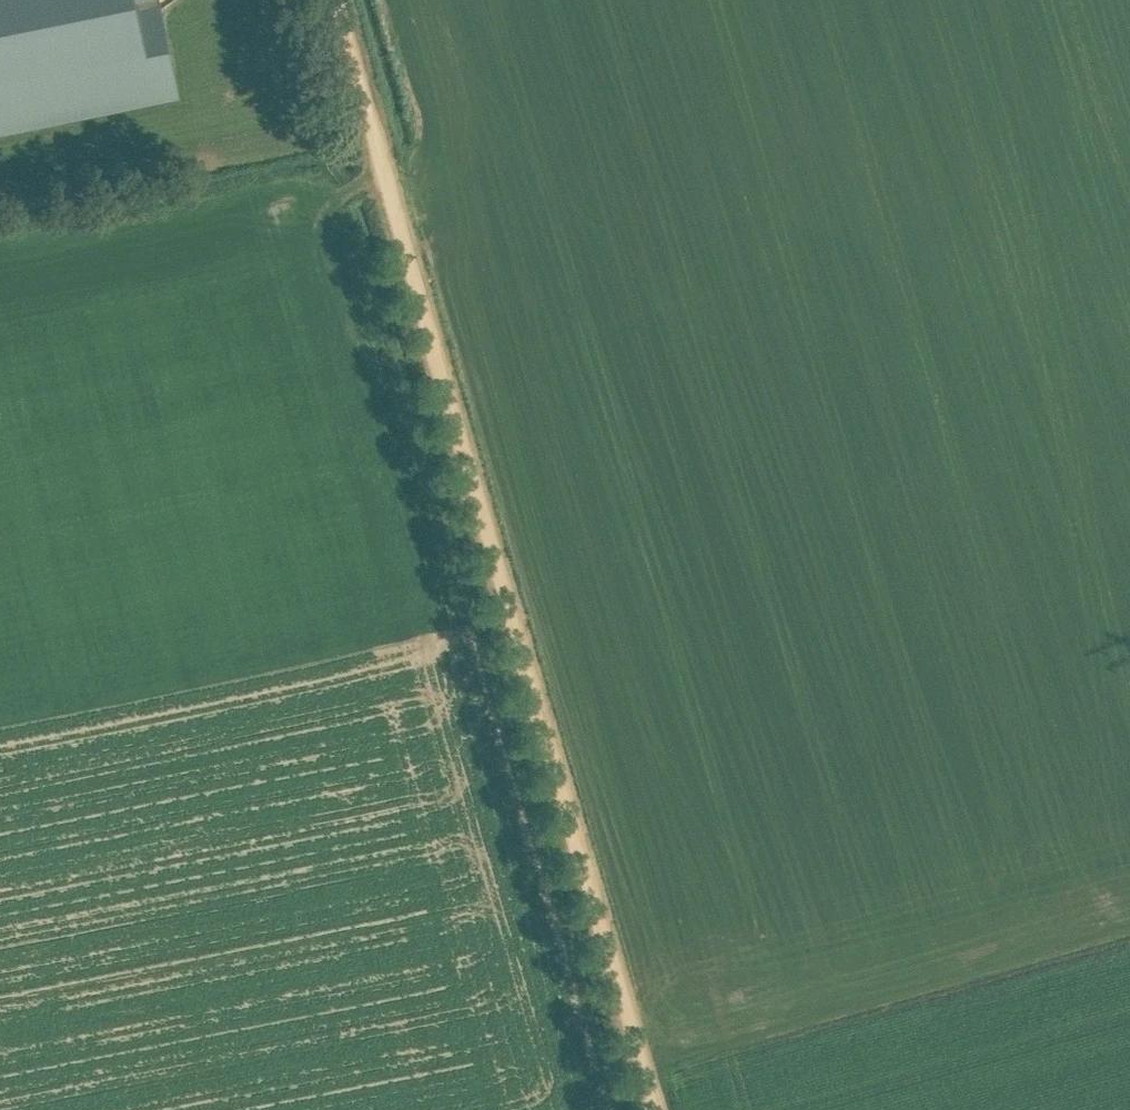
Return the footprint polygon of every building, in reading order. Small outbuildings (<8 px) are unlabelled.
[(177,99),(157,0),(0,0),(0,135),(177,99)]
